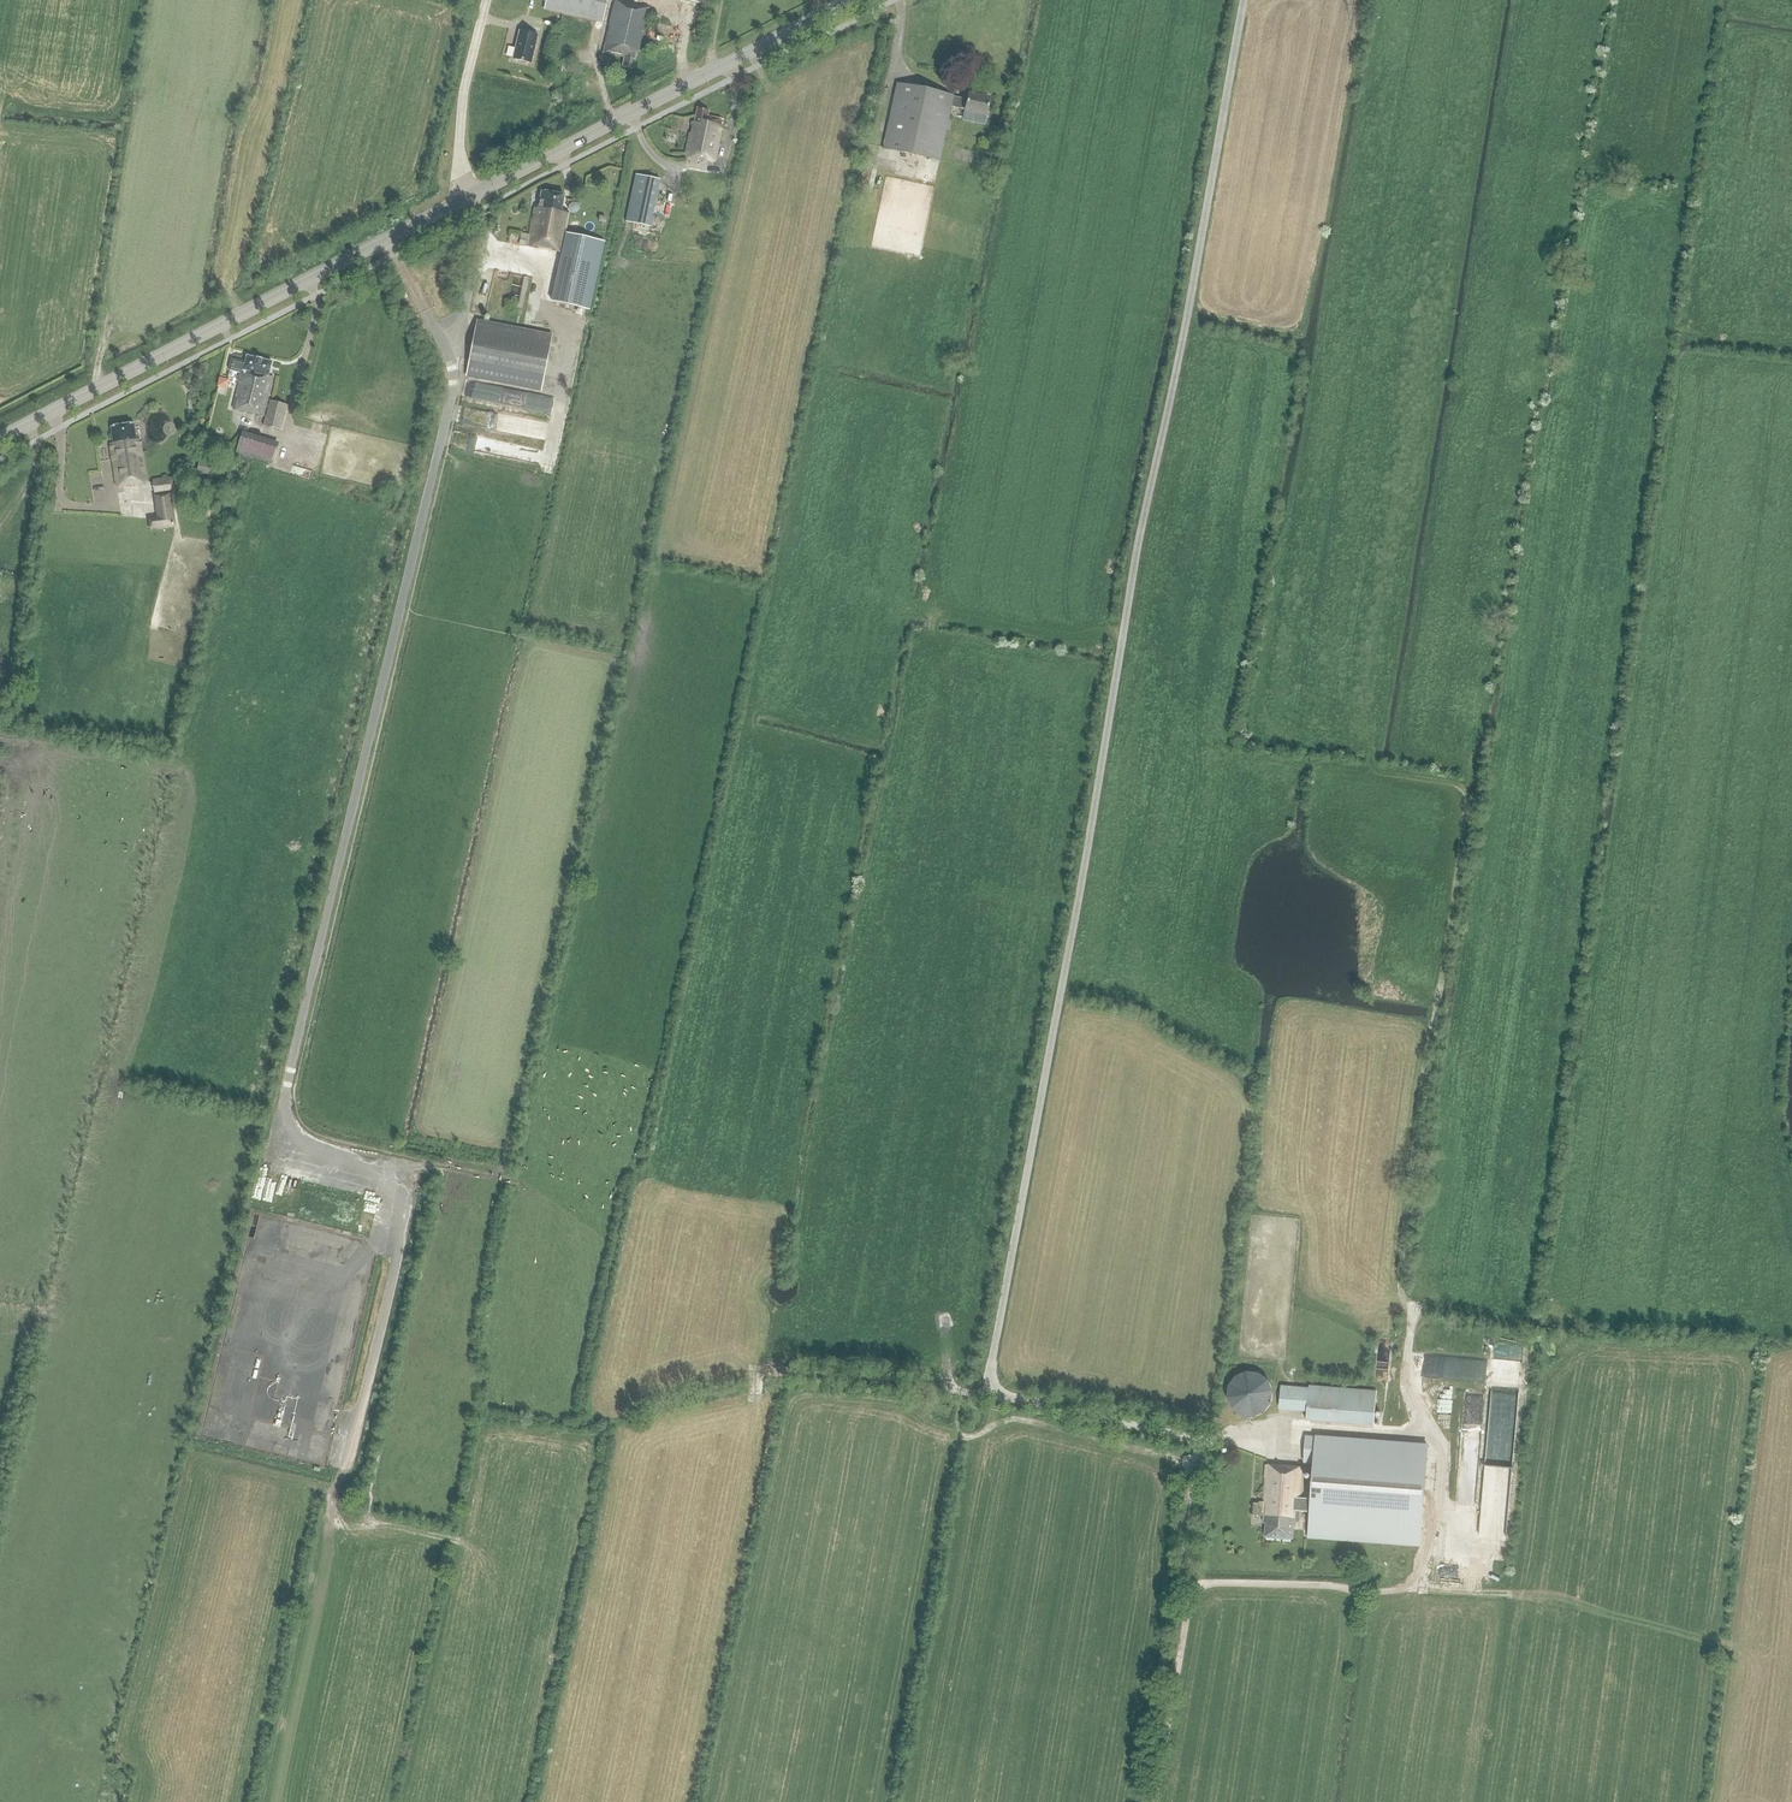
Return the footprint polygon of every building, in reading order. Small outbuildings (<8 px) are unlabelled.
[(544,9),(603,23),(608,0),(546,0),(544,9)] [(615,2),(603,53),(624,57),(622,66),(634,69),(638,51),(641,51),(651,10),(615,2)] [(520,31),(513,59),(531,63),(538,35),(520,31)] [(951,107),(965,110),(965,111),(986,115),(990,99),(969,94),(967,100),(953,97),(953,96),(897,84),(883,148),(940,161),(951,107)] [(707,116),(709,111),(698,108),(694,123),(692,122),(685,156),(714,162),(723,120),(707,116)] [(635,172),(626,220),(651,225),(660,177),(635,172)] [(561,211),(564,195),(542,191),(539,206),(534,206),(529,235),(522,233),(520,245),(587,256),(594,257),(597,237),(566,232),(569,212),(561,211)] [(559,298),(579,301),(585,264),(569,261),(565,261),(562,276),(559,298)] [(542,390),(545,375),(553,336),(478,322),(468,375),(542,390)] [(243,373),(236,402),(234,409),(264,416),(274,377),(269,376),(272,362),(247,356),(245,363),(232,359),(229,370),(243,373)] [(217,385),(227,388),(229,378),(219,376),(217,385)] [(282,430),(288,405),(270,401),(264,426),(282,430)] [(136,440),(134,423),(111,427),(114,444),(110,444),(117,486),(146,482),(139,439),(136,440)] [(279,445),(270,442),(264,461),(273,464),(279,445)] [(156,494),(175,491),(173,477),(154,480),(156,494)] [(157,500),(158,508),(170,507),(169,498),(157,500)] [(151,528),(174,525),(173,516),(159,518),(149,519),(151,528)] [(290,1177),(291,1188),(301,1187),(299,1176),(290,1177)] [(1287,1244),(1282,1243),(1281,1252),(1296,1253),(1298,1235),(1288,1234),(1287,1244)] [(1490,1379),(1491,1361),(1473,1361),(1472,1378),(1490,1379)] [(1235,1379),(1231,1384),(1229,1390),(1228,1396),(1230,1402),(1233,1408),(1237,1412),(1243,1415),(1249,1416),(1255,1416),(1260,1414),(1265,1410),(1269,1405),(1271,1399),(1272,1393),(1270,1387),(1268,1382),(1263,1378),(1258,1375),(1252,1373),(1246,1373),(1240,1375),(1235,1379)] [(1279,1404),(1295,1405),(1297,1387),(1281,1386),(1279,1404)] [(1335,1422),(1338,1388),(1309,1386),(1306,1420),(1335,1422)] [(1264,1523),(1266,1523),(1265,1537),(1293,1539),(1294,1525),(1296,1525),(1296,1518),(1300,1519),(1300,1511),(1310,1512),(1308,1536),(1420,1544),(1428,1446),(1306,1437),(1304,1461),(1312,1462),(1311,1473),(1313,1473),(1311,1499),(1301,1498),(1303,1468),(1266,1465),(1263,1504),(1254,1503),(1253,1515),(1264,1516),(1264,1523)]
